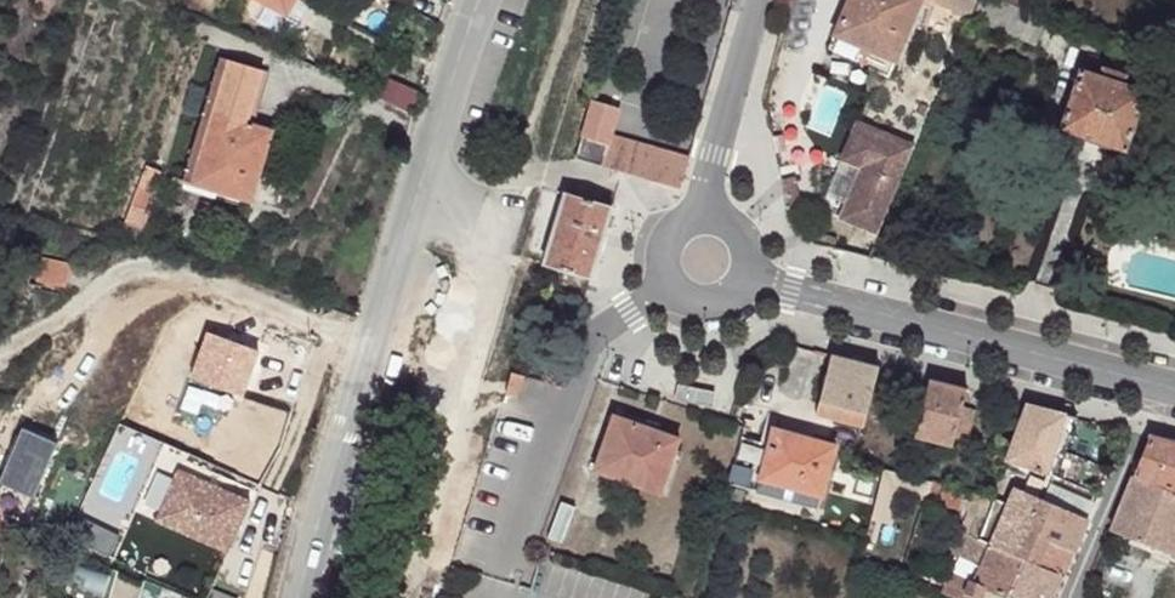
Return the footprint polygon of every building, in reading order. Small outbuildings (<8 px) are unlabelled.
[(33,2),(32,10),(36,16),(47,15),(53,0),(34,0),(33,2)] [(286,22),(299,0),(247,0),(286,22)] [(836,36),(864,48),(860,57),(884,67),(888,58),(895,61),(922,0),(850,0),(836,36)] [(971,18),(973,16),(979,0),(928,0),(971,18)] [(250,6),(240,1),(228,22),(237,27),(250,6)] [(864,48),(836,36),(829,50),(857,61),(860,57),(864,48)] [(260,65),(226,58),(214,114),(248,123),(260,65)] [(268,67),(260,65),(248,123),(255,124),(268,67)] [(1101,78),(1081,72),(1062,129),(1125,149),(1144,92),(1123,85),(1126,76),(1104,69),(1101,78)] [(379,74),(368,95),(406,115),(417,94),(379,74)] [(620,91),(599,85),(593,101),(582,137),(603,143),(609,144),(612,136),(622,102),(618,100),(620,91)] [(593,101),(589,100),(571,156),(596,164),(603,143),(582,137),(593,101)] [(248,123),(214,114),(198,172),(224,178),(218,196),(251,202),(270,128),(255,124),(248,123)] [(918,146),(859,122),(844,160),(864,168),(844,218),(881,233),(918,146)] [(692,156),(626,139),(612,136),(609,144),(603,143),(596,164),(683,189),(692,156)] [(172,173),(158,169),(139,223),(158,229),(164,214),(159,210),(172,173)] [(224,178),(198,172),(195,188),(218,196),(224,178)] [(575,195),(565,193),(543,265),(575,274),(591,279),(613,208),(602,204),(575,195)] [(93,267),(60,258),(54,282),(87,290),(93,267)] [(878,368),(831,356),(815,416),(824,417),(827,405),(865,414),(878,368)] [(522,378),(510,375),(504,396),(516,399),(522,378)] [(967,390),(927,380),(913,435),(954,445),(963,408),(967,390)] [(865,414),(827,405),(824,417),(858,426),(861,426),(865,414)] [(1066,415),(1026,405),(1006,461),(1036,470),(1048,474),(1066,415)] [(975,411),(963,408),(954,445),(964,448),(975,411)] [(677,440),(612,415),(593,471),(657,494),(677,440)] [(832,445),(772,430),(767,446),(755,492),(817,508),(832,445)] [(1150,437),(1133,477),(1174,493),(1174,443),(1150,437)] [(758,444),(742,440),(728,485),(746,490),(758,444)] [(767,446),(758,444),(746,490),(755,492),(767,446)] [(1036,470),(1006,461),(1003,468),(1034,478),(1036,470)] [(234,546),(253,488),(175,462),(156,521),(234,546)] [(1133,477),(1109,529),(1145,545),(1158,520),(1174,527),(1174,493),(1133,477)] [(964,490),(943,484),(938,505),(959,511),(964,490)] [(1088,519),(1016,489),(991,544),(990,547),(1064,573),(1088,519)] [(993,498),(973,493),(952,548),(984,561),(990,547),(991,544),(978,538),(993,498)] [(1145,545),(1169,554),(1174,557),(1174,527),(1158,520),(1145,545)] [(990,547),(984,561),(979,572),(975,582),(972,581),(967,594),(981,597),(982,597),(988,587),(1014,597),(1054,597),(1064,573),(990,547)] [(979,572),(974,570),(970,580),(972,581),(975,582),(979,572)] [(954,571),(948,592),(962,597),(966,597),(967,594),(972,581),(970,580),(954,571)]
